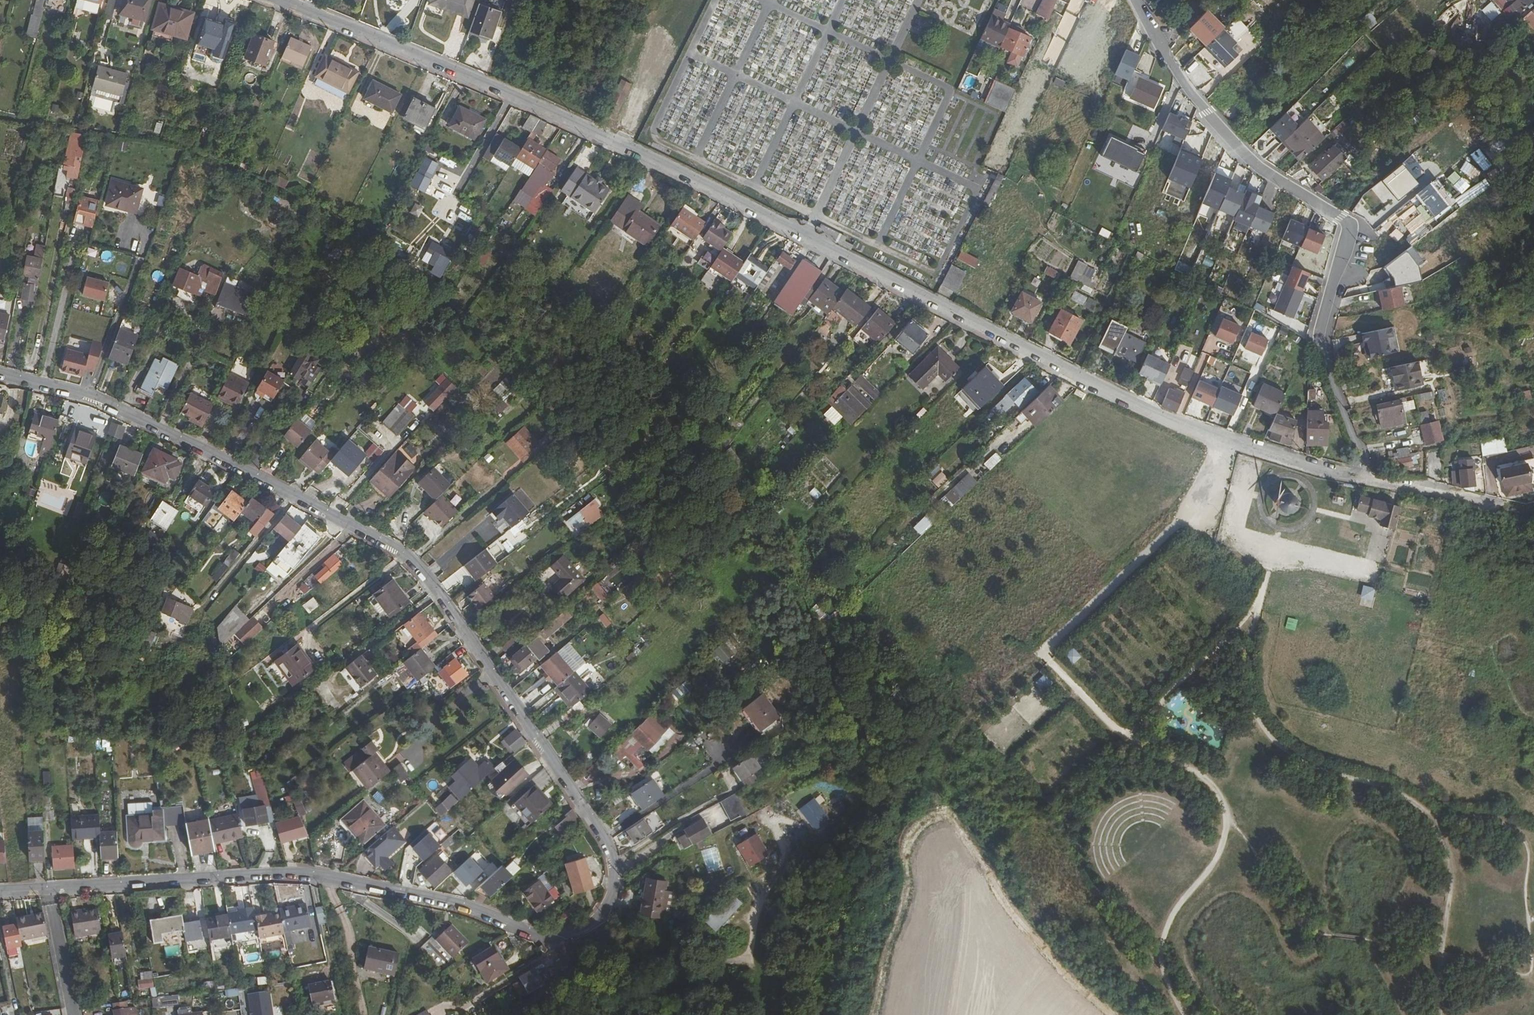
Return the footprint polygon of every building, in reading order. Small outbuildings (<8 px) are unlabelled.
[(47,2),(40,0),(39,0),(30,36),(38,39),(43,19),(47,2)] [(75,9),(99,14),(103,0),(77,0),(75,9)] [(116,0),(107,0),(104,18),(112,19),(116,0)] [(153,0),(123,0),(119,16),(147,23),(153,0)] [(234,11),(235,0),(221,0),(220,9),(234,11)] [(431,5),(469,17),(475,0),(432,0),(431,5)] [(1033,10),(1044,15),(1050,0),(1037,0),(1033,10)] [(1495,1),(1507,13),(1514,7),(1520,14),(1524,11),(1533,2),(1533,0),(1496,0),(1495,1)] [(480,4),(470,32),(490,39),(494,27),(497,27),(502,12),(480,4)] [(186,38),(192,16),(162,7),(153,38),(169,42),(171,34),(186,38)] [(1207,12),(1189,29),(1205,46),(1220,31),(1223,29),(1207,12)] [(1367,20),(1376,30),(1383,24),(1374,14),(1367,20)] [(995,15),(984,38),(997,43),(1007,20),(995,15)] [(1010,30),(1013,23),(1007,20),(997,43),(1003,46),(1010,30)] [(226,51),(233,30),(207,21),(199,41),(226,51)] [(1013,23),(1010,30),(1025,37),(1028,29),(1014,22),(1013,23)] [(1003,46),(1002,48),(1023,58),(1031,39),(1025,37),(1010,30),(1003,46)] [(1220,31),(1205,46),(1223,64),(1234,54),(1227,48),(1232,43),(1220,31)] [(267,66),(275,44),(256,36),(248,59),(267,66)] [(291,39),(283,58),(305,67),(313,48),(291,39)] [(105,51),(113,53),(115,46),(107,44),(105,51)] [(1145,50),(1131,45),(1121,68),(1134,74),(1145,50)] [(1445,56),(1448,60),(1453,56),(1449,52),(1445,56)] [(327,60),(318,79),(351,95),(359,76),(327,60)] [(121,106),(128,78),(99,71),(92,99),(121,106)] [(1164,88),(1140,78),(1132,97),(1155,108),(1164,88)] [(351,95),(318,79),(317,82),(350,98),(351,95)] [(630,83),(621,79),(604,113),(611,117),(630,83)] [(989,103),(1010,112),(1020,89),(999,80),(989,103)] [(393,115),(402,97),(374,83),(365,102),(393,115)] [(426,129),(436,110),(414,99),(405,118),(426,129)] [(476,141),(486,122),(461,110),(451,128),(476,141)] [(1166,126),(1188,136),(1195,119),(1174,110),(1166,126)] [(1292,110),(1271,131),(1284,145),(1286,143),(1305,124),(1292,110)] [(1314,116),(1305,124),(1286,143),(1296,154),(1293,155),(1302,164),(1333,136),(1314,116)] [(530,117),(523,129),(531,134),(539,121),(530,117)] [(542,136),(548,125),(539,121),(531,134),(527,141),(531,144),(538,134),(542,136)] [(83,146),(85,147),(87,135),(82,135),(80,145),(71,143),(67,162),(73,163),(75,152),(82,154),(83,146)] [(520,153),(522,150),(497,136),(484,158),(492,163),(495,158),(511,167),(520,153)] [(1140,149),(1113,137),(1104,156),(1132,169),(1140,149)] [(533,155),(540,161),(546,152),(537,146),(536,147),(531,144),(527,141),(522,149),(522,150),(520,153),(530,159),(533,155)] [(1161,192),(1183,201),(1201,154),(1179,146),(1161,192)] [(1351,162),(1341,151),(1317,171),(1328,183),(1351,162)] [(551,174),(559,161),(548,153),(541,163),(546,167),(545,169),(551,174)] [(422,155),(409,185),(425,192),(437,162),(422,155)] [(492,163),(508,172),(511,167),(495,158),(492,163)] [(1402,161),(1379,179),(1396,200),(1419,182),(1402,161)] [(590,222),(611,190),(578,170),(564,193),(570,197),(565,206),(590,222)] [(278,174),(273,183),(283,188),(288,180),(278,174)] [(1007,177),(1003,174),(999,181),(987,205),(991,207),(1007,177)] [(1436,176),(1409,197),(1433,228),(1455,212),(1449,205),(1455,201),(1436,176)] [(544,205),(556,187),(545,180),(533,198),(544,205)] [(439,181),(435,187),(450,194),(453,187),(439,181)] [(136,214),(143,190),(114,183),(108,207),(136,214)] [(73,200),(72,186),(64,186),(65,201),(73,200)] [(514,201),(523,205),(528,194),(520,189),(514,201)] [(1246,198),(1230,191),(1220,213),(1237,221),(1246,198)] [(1264,201),(1248,194),(1246,198),(1237,221),(1232,233),(1248,240),(1251,231),(1260,211),(1264,201)] [(76,225),(94,229),(100,203),(83,199),(76,225)] [(638,215),(642,209),(629,200),(611,226),(646,249),(659,229),(638,215)] [(691,217),(682,211),(680,214),(689,220),(691,217)] [(1275,217),(1260,211),(1251,231),(1267,237),(1275,217)] [(689,220),(680,214),(671,229),(694,243),(705,226),(691,217),(689,220)] [(722,251),(731,236),(723,231),(720,229),(721,226),(715,222),(702,242),(715,251),(720,254),(722,251)] [(1311,229),(1292,222),(1284,241),(1303,249),(1311,231),(1311,229)] [(841,238),(843,235),(824,223),(822,227),(841,238)] [(1101,226),(1098,233),(1107,238),(1111,231),(1101,226)] [(690,250),(694,243),(671,229),(667,235),(690,250)] [(1327,237),(1311,231),(1303,249),(1319,256),(1327,237)] [(839,241),(851,247),(853,244),(848,241),(849,238),(843,235),(841,238),(839,241)] [(37,279),(40,279),(46,246),(37,244),(34,258),(26,257),(23,276),(28,277),(27,285),(36,287),(37,279)] [(966,250),(962,259),(980,268),(984,259),(966,250)] [(447,265),(452,255),(444,251),(441,255),(437,252),(434,258),(447,265)] [(701,261),(711,268),(720,254),(715,251),(711,257),(705,254),(701,261)] [(743,266),(722,251),(720,254),(711,268),(710,270),(718,275),(731,284),(734,278),(743,266)] [(484,252),(476,265),(481,267),(488,255),(484,252)] [(790,270),(794,263),(782,255),(777,262),(790,270)] [(769,271),(748,257),(743,266),(734,278),(754,292),(769,271)] [(1074,277),(1077,279),(1082,281),(1090,264),(1082,259),(1074,277)] [(216,290),(225,269),(208,262),(204,264),(200,274),(181,266),(173,284),(181,288),(179,294),(196,301),(200,291),(203,293),(207,286),(216,290)] [(822,273),(804,262),(774,306),(792,318),(801,305),(814,285),(822,273)] [(956,264),(946,283),(960,291),(970,271),(956,264)] [(1061,271),(1051,265),(1047,273),(1058,279),(1061,271)] [(1313,273),(1296,266),(1289,285),(1305,291),(1313,273)] [(710,270),(707,274),(715,279),(718,275),(710,270)] [(103,300),(107,280),(84,275),(80,295),(103,300)] [(801,305),(823,320),(842,296),(822,282),(818,288),(814,285),(801,305)] [(255,294),(226,284),(218,304),(229,307),(248,315),(255,294)] [(1305,291),(1289,285),(1288,284),(1278,311),(1297,319),(1307,292),(1305,291)] [(1402,286),(1378,292),(1381,303),(1384,302),(1385,310),(1407,305),(1402,286)] [(870,310),(847,291),(833,310),(855,328),(870,310)] [(1090,296),(1078,291),(1074,299),(1086,304),(1090,296)] [(1045,302),(1026,293),(1016,312),(1035,322),(1045,302)] [(15,318),(18,298),(0,294),(0,343),(6,344),(10,317),(15,318)] [(1085,320),(1065,310),(1055,332),(1075,342),(1085,320)] [(878,344),(895,324),(878,311),(853,341),(862,348),(870,339),(878,344)] [(928,336),(912,321),(895,341),(912,355),(928,336)] [(1118,351),(1116,354),(1119,356),(1121,352),(1140,361),(1149,341),(1128,331),(1130,328),(1115,321),(1104,345),(1118,351)] [(1243,329),(1225,321),(1218,337),(1235,345),(1243,329)] [(1293,329),(1285,325),(1284,327),(1282,332),(1290,335),(1293,329)] [(640,328),(634,338),(641,342),(647,332),(640,328)] [(1394,328),(1365,334),(1367,343),(1371,342),(1374,358),(1393,353),(1390,338),(1396,336),(1394,328)] [(119,334),(109,360),(126,366),(136,340),(119,334)] [(1271,342),(1254,335),(1247,350),(1264,357),(1271,342)] [(1103,347),(1116,354),(1118,351),(1104,345),(1103,347)] [(656,355),(661,358),(665,353),(659,349),(656,355)] [(954,373),(957,370),(937,349),(909,377),(921,390),(939,372),(946,379),(944,381),(945,382),(951,376),(952,377),(955,374),(954,373)] [(1177,349),(1174,361),(1180,363),(1184,350),(1177,349)] [(299,380),(314,355),(305,350),(290,375),(299,380)] [(1204,363),(1213,365),(1216,357),(1201,352),(1196,367),(1202,369),(1204,363)] [(1157,381),(1164,384),(1174,363),(1153,353),(1144,372),(1158,378),(1157,381)] [(147,414),(160,420),(175,391),(169,387),(180,363),(167,357),(165,361),(157,357),(143,388),(155,394),(147,414)] [(1430,360),(1393,368),(1396,384),(1399,384),(1400,391),(1424,386),(1423,379),(1426,378),(1425,375),(1433,374),(1430,360)] [(820,370),(823,367),(816,362),(814,365),(820,370)] [(683,381),(690,370),(685,367),(680,373),(679,373),(676,377),(683,381)] [(1192,381),(1197,370),(1190,367),(1185,377),(1192,381)] [(366,372),(362,377),(369,384),(373,379),(366,372)] [(973,385),(980,391),(987,399),(1000,386),(987,372),(973,385)] [(260,396),(262,397),(274,376),(269,373),(258,392),(261,393),(260,396)] [(230,399),(240,404),(251,384),(231,374),(220,397),(229,401),(230,399)] [(262,397),(272,403),(284,381),(274,376),(262,397)] [(503,399),(515,386),(504,376),(492,389),(503,399)] [(1361,376),(1344,379),(1348,390),(1363,386),(1361,376)] [(874,400),(880,394),(861,377),(856,383),(874,400)] [(1186,383),(1191,385),(1192,381),(1185,377),(1183,382),(1186,383)] [(1048,386),(1050,383),(1046,378),(1037,387),(1042,391),(1046,387),(1048,386)] [(1038,394),(1024,379),(1004,399),(1012,407),(1016,402),(1022,408),(1038,394)] [(1217,404),(1224,388),(1204,379),(1197,395),(1217,404)] [(434,412),(457,388),(449,381),(444,386),(443,386),(426,404),(434,412)] [(1186,383),(1182,392),(1187,394),(1191,385),(1186,383)] [(1224,388),(1217,404),(1238,414),(1246,394),(1225,385),(1224,388)] [(847,391),(841,386),(827,402),(852,425),(871,406),(850,388),(847,391)] [(1061,403),(1063,401),(1048,386),(1046,387),(1061,403)] [(1260,402),(1282,412),(1289,396),(1266,386),(1260,402)] [(1046,387),(1042,391),(1022,410),(1037,426),(1061,403),(1046,387)] [(1083,400),(1087,393),(1077,388),(1073,396),(1083,400)] [(1166,404),(1180,410),(1187,394),(1182,392),(1172,388),(1166,404)] [(1320,389),(1312,389),(1312,399),(1320,399),(1320,389)] [(1523,391),(1525,399),(1533,397),(1533,390),(1533,389),(1523,391)] [(195,420),(205,425),(217,402),(193,390),(183,410),(192,414),(196,417),(195,420)] [(987,399),(980,391),(976,396),(983,402),(987,399)] [(1438,396),(1437,391),(1421,395),(1421,400),(1438,396)] [(1412,396),(1406,398),(1409,409),(1419,407),(1417,399),(1412,399),(1412,396)] [(232,403),(238,406),(240,404),(230,399),(229,401),(220,397),(218,399),(230,405),(232,403)] [(1406,398),(1380,403),(1382,412),(1394,410),(1394,412),(1408,409),(1409,409),(1406,398)] [(508,406),(502,400),(493,408),(500,415),(508,406)] [(1258,406),(1280,415),(1282,412),(1260,402),(1258,406)] [(397,436),(413,419),(399,406),(383,423),(397,436)] [(955,429),(960,424),(944,408),(940,413),(955,429)] [(1394,410),(1382,412),(1378,413),(1380,418),(1383,417),(1384,419),(1409,415),(1408,409),(1394,412),(1394,410)] [(1020,412),(1035,428),(1037,426),(1022,410),(1020,412)] [(1431,410),(1422,412),(1429,443),(1445,440),(1441,422),(1434,423),(1431,410)] [(1312,411),(1311,444),(1331,445),(1332,422),(1327,422),(1327,411),(1312,411)] [(48,455),(59,419),(34,412),(28,435),(43,440),(40,453),(48,455)] [(288,436),(301,445),(314,429),(319,423),(305,413),(301,419),(288,436)] [(1299,421),(1280,415),(1273,437),(1292,443),(1299,421)] [(1409,415),(1384,419),(1385,425),(1410,420),(1409,415)] [(954,431),(937,416),(933,420),(949,435),(954,431)] [(121,437),(124,424),(109,422),(107,435),(121,437)] [(84,427),(75,425),(66,453),(89,459),(97,434),(83,430),(84,427)] [(796,433),(791,428),(787,432),(793,437),(796,433)] [(508,441),(515,448),(527,437),(521,429),(508,441)] [(539,442),(545,449),(560,436),(554,429),(539,442)] [(527,437),(515,448),(522,456),(539,441),(536,437),(534,438),(531,438),(529,439),(527,437)] [(1487,455),(1511,450),(1506,437),(1486,440),(1487,455)] [(137,471),(146,452),(122,440),(114,461),(137,471)] [(309,464),(321,474),(333,460),(339,453),(333,448),(329,452),(317,441),(301,460),(308,466),(309,464)] [(339,453),(333,460),(340,465),(350,474),(366,455),(350,441),(339,453)] [(371,479),(372,480),(387,464),(401,447),(400,446),(371,479)] [(387,464),(372,480),(379,486),(389,496),(403,481),(395,473),(401,467),(409,475),(419,465),(401,447),(387,464)] [(157,448),(146,470),(168,481),(171,476),(176,478),(184,463),(172,458),(173,455),(157,448)] [(723,455),(733,467),(740,462),(731,449),(723,455)] [(785,449),(778,453),(786,466),(793,462),(785,449)] [(993,451),(983,465),(991,471),(1001,457),(993,451)] [(514,452),(506,457),(512,466),(519,461),(514,452)] [(110,460),(100,456),(96,467),(100,468),(100,470),(106,472),(110,460)] [(1400,456),(1392,458),(1394,469),(1402,467),(1401,461),(1400,456)] [(1475,456),(1461,458),(1461,461),(1464,485),(1476,484),(1474,466),(1476,466),(1475,456)] [(1401,461),(1402,467),(1415,465),(1414,458),(1401,461)] [(1528,459),(1529,462),(1502,468),(1508,495),(1533,490),(1533,458),(1528,459)] [(370,466),(376,471),(381,465),(374,461),(370,466)] [(1456,483),(1464,485),(1461,461),(1457,462),(1458,469),(1455,470),(1456,483)] [(350,474),(340,465),(336,469),(347,478),(350,474)] [(395,473),(403,481),(409,475),(401,467),(395,473)] [(168,481),(146,470),(144,475),(166,486),(168,481)] [(419,485),(425,491),(440,477),(434,470),(419,485)] [(942,470),(931,480),(938,487),(948,478),(942,470)] [(907,479),(913,485),(920,478),(915,472),(907,479)] [(951,505),(977,481),(968,472),(943,496),(951,505)] [(440,477),(425,491),(434,501),(449,487),(440,477)] [(218,488),(201,478),(192,492),(210,502),(218,488)] [(389,496),(379,486),(376,488),(387,498),(389,496)] [(815,500),(821,495),(814,487),(808,492),(815,500)] [(247,504),(227,489),(203,522),(214,529),(225,515),(222,513),(224,510),(227,512),(236,519),(242,511),(247,504)] [(1297,506),(1298,504),(1297,502),(1297,500),(1296,498),(1295,497),(1293,495),(1291,494),(1289,493),(1287,493),(1285,493),(1283,494),(1281,494),(1280,496),(1278,497),(1277,499),(1276,501),(1276,503),(1276,505),(1276,507),(1277,509),(1278,511),(1279,512),(1281,513),(1283,514),(1285,515),(1287,515),(1289,515),(1291,514),(1293,513),(1295,512),(1296,510),(1297,508),(1297,506)] [(507,521),(513,528),(518,524),(530,515),(515,495),(510,499),(494,513),(503,525),(507,521)] [(252,497),(247,504),(242,511),(257,523),(251,531),(257,536),(274,514),(266,508),(252,497)] [(441,498),(423,515),(429,521),(431,520),(432,521),(441,530),(456,514),(441,498)] [(1392,530),(1397,508),(1384,505),(1358,498),(1355,512),(1367,515),(1366,518),(1379,521),(1377,526),(1392,530)] [(600,506),(594,499),(565,521),(571,528),(586,517),(597,508),(600,506)] [(272,500),(266,508),(274,514),(280,506),(272,500)] [(159,535),(163,538),(179,512),(163,502),(152,521),(163,528),(159,535)] [(586,517),(592,525),(600,519),(604,516),(597,508),(586,517)] [(501,527),(503,525),(494,513),(491,515),(501,527)] [(289,543),(301,529),(287,516),(275,530),(289,543)] [(321,538),(306,524),(301,529),(289,543),(273,562),(289,575),(321,538)] [(513,528),(511,530),(515,536),(522,530),(518,524),(513,528)] [(485,552),(495,565),(497,563),(487,550),(485,552)] [(474,582),(495,565),(485,552),(464,568),(474,582)] [(151,562),(157,566),(162,558),(156,555),(151,562)] [(321,581),(341,564),(334,555),(322,565),(325,568),(317,575),(321,581)] [(560,599),(580,582),(561,559),(550,568),(560,580),(551,587),(560,599)] [(263,574),(267,569),(263,566),(259,571),(263,574)] [(471,584),(474,582),(464,568),(462,570),(471,584)] [(396,579),(377,593),(393,614),(412,600),(396,579)] [(303,595),(310,590),(304,582),(297,587),(303,595)] [(591,589),(602,602),(608,597),(597,584),(591,589)] [(466,599),(473,608),(489,595),(482,586),(466,599)] [(1369,600),(1371,591),(1362,589),(1360,598),(1369,600)] [(393,614),(377,593),(370,598),(386,619),(393,614)] [(489,595),(473,608),(476,612),(492,599),(489,595)] [(194,608),(168,597),(162,612),(188,622),(194,608)] [(306,605),(311,613),(319,607),(314,599),(306,605)] [(235,608),(218,627),(219,634),(242,614),(235,608)] [(573,617),(566,609),(558,616),(564,624),(573,617)] [(438,635),(421,612),(405,624),(417,642),(422,648),(426,644),(438,635)] [(603,612),(597,617),(605,628),(611,623),(603,612)] [(234,633),(249,620),(242,614),(219,634),(220,645),(234,633)] [(263,628),(253,616),(249,620),(234,633),(245,645),(263,628)] [(558,616),(540,631),(546,639),(564,624),(558,616)] [(1288,617),(1285,627),(1295,630),(1298,619),(1288,617)] [(142,628),(136,641),(149,647),(155,633),(142,628)] [(506,650),(517,640),(510,632),(498,641),(506,650)] [(334,646),(338,639),(330,633),(326,639),(334,646)] [(511,659),(520,671),(536,657),(547,649),(537,637),(511,659)] [(411,656),(421,649),(422,648),(417,642),(407,650),(407,651),(411,656)] [(712,651),(723,664),(732,655),(720,643),(712,651)] [(431,650),(426,644),(422,648),(421,649),(425,654),(431,650)] [(295,683),(315,669),(297,645),(271,665),(284,682),(290,677),(295,683)] [(420,679),(435,667),(425,654),(421,649),(411,656),(408,658),(391,672),(390,672),(405,691),(420,679)] [(547,649),(536,657),(539,661),(549,652),(547,649)] [(1071,651),(1064,657),(1071,664),(1077,658),(1071,651)] [(541,667),(558,686),(559,686),(575,672),(558,652),(541,667)] [(361,686),(377,675),(362,656),(346,668),(361,686)] [(451,687),(468,674),(455,658),(439,672),(451,687)] [(559,686),(574,705),(579,701),(595,688),(598,691),(607,683),(589,660),(575,672),(559,686)] [(344,668),(342,670),(356,689),(358,687),(344,668)] [(1043,677),(1036,684),(1043,691),(1049,684),(1043,677)] [(741,702),(760,688),(754,681),(736,695),(741,702)] [(556,688),(571,707),(574,705),(559,686),(558,686),(556,688)] [(759,734),(781,718),(763,694),(742,710),(759,734)] [(561,716),(567,723),(585,708),(579,701),(574,705),(571,707),(561,716)] [(585,728),(596,739),(608,727),(597,715),(594,718),(591,716),(582,726),(585,729),(585,728)] [(630,735),(612,754),(617,759),(624,751),(640,768),(652,756),(648,752),(660,738),(643,723),(632,737),(630,735)] [(522,743),(511,732),(500,743),(510,754),(522,743)] [(277,760),(271,753),(262,760),(268,768),(277,760)] [(388,773),(373,755),(354,770),(368,789),(381,779),(388,773)] [(736,766),(749,786),(759,780),(755,774),(762,769),(753,755),(736,766)] [(515,759),(508,766),(500,773),(493,779),(498,788),(507,793),(514,786),(528,773),(515,759)] [(603,766),(597,760),(587,770),(593,776),(603,766)] [(449,787),(461,799),(485,777),(493,770),(485,762),(477,769),(470,761),(459,772),(462,775),(449,787)] [(508,766),(503,761),(495,768),(500,773),(508,766)] [(398,765),(391,771),(401,783),(408,778),(398,765)] [(354,770),(350,773),(365,791),(368,789),(354,770)] [(506,802),(518,791),(514,786),(507,793),(498,788),(493,779),(487,784),(492,793),(506,802)] [(633,793),(643,809),(662,797),(652,781),(633,793)] [(531,823),(548,807),(538,796),(540,794),(532,786),(513,803),(531,823)] [(269,821),(275,819),(270,805),(266,788),(259,789),(263,807),(266,806),(269,821)] [(434,807),(441,815),(458,801),(451,793),(434,807)] [(747,811),(737,793),(722,801),(733,819),(747,811)] [(548,807),(550,805),(540,794),(538,796),(548,807)] [(619,794),(605,804),(607,807),(608,807),(611,810),(623,800),(619,794)] [(820,804),(825,801),(820,794),(799,807),(813,830),(830,820),(820,804)] [(50,797),(42,797),(44,822),(51,821),(50,797)] [(364,801),(342,820),(362,844),(385,825),(364,801)] [(508,807),(526,827),(531,823),(513,803),(508,807)] [(269,821),(266,806),(263,807),(246,811),(249,826),(269,822),(269,821)] [(183,807),(164,808),(165,825),(187,824),(183,807)] [(165,825),(164,808),(154,810),(154,814),(130,817),(131,836),(135,839),(142,838),(143,833),(166,831),(165,825)] [(559,836),(577,822),(571,813),(565,818),(566,819),(554,830),(559,836)] [(214,844),(244,838),(239,814),(209,820),(214,844)] [(101,835),(101,834),(100,815),(72,817),(73,839),(86,838),(85,836),(101,835)] [(276,825),(282,847),(310,839),(309,835),(299,816),(276,825)] [(683,836),(686,841),(691,838),(695,843),(714,832),(706,818),(686,830),(688,833),(683,836)] [(192,855),(215,850),(214,844),(209,820),(187,824),(192,855)] [(362,844),(342,820),(338,823),(358,847),(362,844)] [(638,821),(621,832),(624,838),(629,846),(646,835),(638,821)] [(387,831),(400,846),(404,843),(391,828),(387,831)] [(30,859),(46,859),(44,831),(36,831),(29,832),(30,859)] [(387,831),(362,853),(374,868),(378,864),(384,871),(391,865),(385,858),(400,846),(387,831)] [(428,831),(411,847),(423,860),(440,844),(428,831)] [(102,859),(119,858),(118,833),(101,834),(101,835),(101,838),(102,859)] [(686,841),(689,846),(690,846),(695,843),(691,838),(686,841)] [(441,846),(444,849),(451,843),(448,839),(441,846)] [(53,869),(75,868),(74,847),(52,849),(53,869)] [(705,917),(716,928),(786,859),(775,848),(705,917)] [(451,870),(463,885),(490,864),(478,849),(451,870)] [(434,885),(451,870),(438,855),(421,871),(434,885)] [(489,897),(493,894),(511,878),(502,867),(497,871),(479,886),(489,897)] [(598,880),(603,877),(596,867),(591,870),(598,880)] [(607,889),(606,885),(601,879),(592,885),(589,880),(581,886),(585,892),(575,899),(580,907),(607,889)] [(647,894),(645,911),(664,913),(674,914),(677,892),(667,891),(668,882),(648,879),(647,894)] [(540,911),(555,901),(541,881),(526,892),(540,911)] [(563,897),(568,903),(573,900),(568,894),(563,897)] [(663,919),(664,913),(645,911),(647,894),(643,894),(640,916),(663,919)] [(307,905),(280,910),(281,914),(284,931),(311,926),(307,905)] [(564,923),(580,912),(576,905),(560,917),(564,923)] [(255,917),(254,907),(243,909),(244,912),(238,913),(228,914),(228,916),(229,919),(232,935),(250,932),(258,930),(255,917)] [(97,908),(85,910),(81,911),(80,909),(71,910),(75,936),(101,932),(97,908)] [(325,908),(317,909),(323,936),(331,934),(325,908)] [(44,913),(43,911),(16,916),(16,919),(44,913)] [(48,934),(44,913),(16,919),(17,925),(21,940),(32,938),(48,934)] [(258,930),(259,938),(285,932),(284,931),(281,914),(271,916),(264,917),(264,915),(255,917),(258,930)] [(202,939),(199,918),(184,920),(183,915),(151,920),(154,944),(164,942),(162,932),(185,930),(187,942),(202,939)] [(229,919),(207,923),(210,941),(232,938),(232,935),(229,919)] [(17,925),(2,928),(9,960),(19,957),(17,948),(22,947),(21,940),(17,925)] [(441,974),(457,964),(453,959),(442,948),(444,946),(455,957),(468,943),(450,926),(442,934),(438,930),(418,951),(441,974)] [(127,961),(123,932),(108,935),(113,964),(127,961)] [(232,935),(232,938),(233,943),(251,940),(250,932),(232,935)] [(549,949),(545,942),(540,946),(545,952),(549,949)] [(442,948),(453,959),(455,957),(444,946),(442,948)] [(394,978),(400,955),(370,949),(365,971),(394,978)] [(493,949),(473,961),(482,974),(488,983),(509,970),(504,963),(503,964),(493,949)] [(482,974),(473,961),(469,964),(477,978),(482,974)] [(150,987),(152,999),(157,998),(152,972),(141,973),(141,980),(138,981),(138,989),(150,987)] [(335,1000),(332,984),(309,987),(312,1005),(335,1000)] [(270,991),(249,993),(252,1014),(274,1014),(270,991)]
